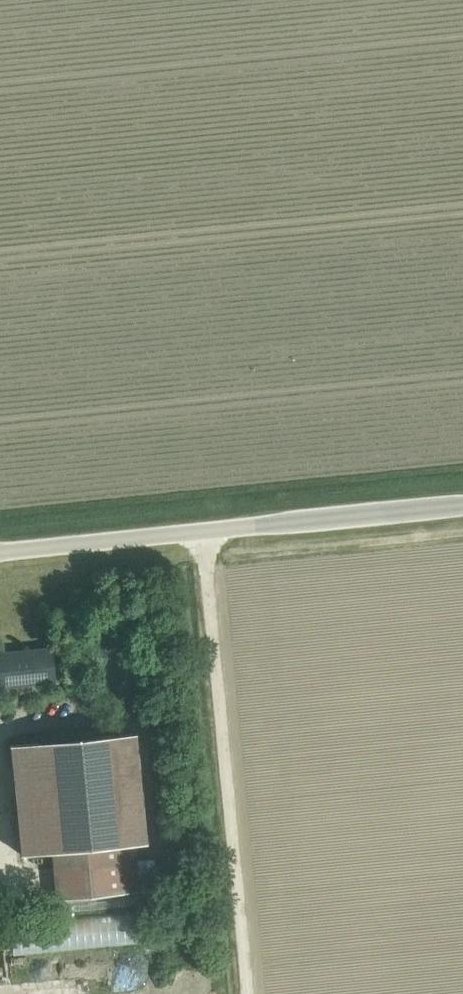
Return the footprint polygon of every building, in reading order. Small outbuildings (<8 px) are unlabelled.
[(54,681),(50,649),(0,654),(0,686),(54,681)] [(57,899),(138,891),(134,843),(143,842),(132,733),(10,746),(12,765),(28,764),(37,853),(52,851),(57,899)] [(46,981),(72,977),(71,968),(44,971),(46,981)]
